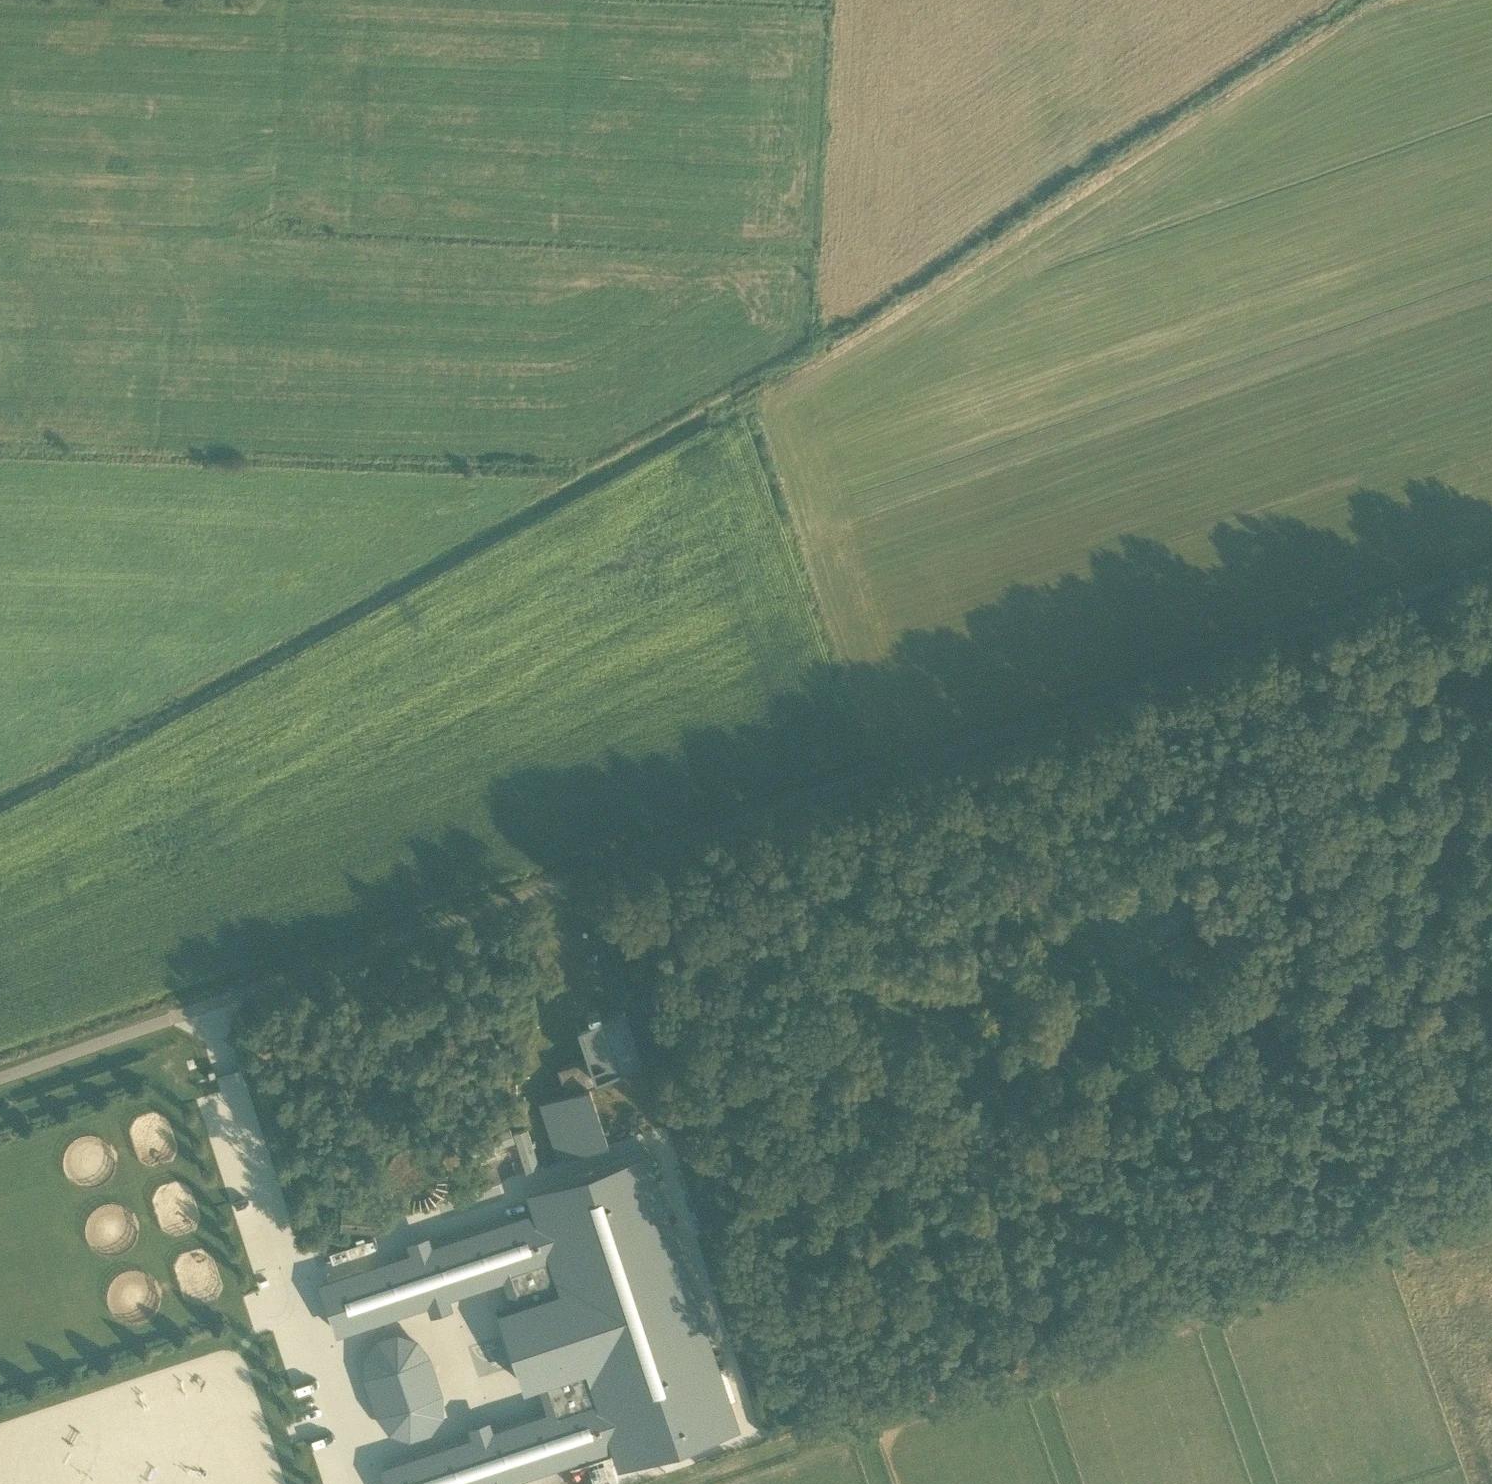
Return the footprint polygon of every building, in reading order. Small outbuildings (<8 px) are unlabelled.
[(579,1086),(539,1100),(557,1153),(593,1140),(581,1106),(623,1092),(614,1067),(641,1058),(622,1002),(578,1016),(591,1054),(585,1056),(591,1074),(576,1079),(579,1086)] [(321,1283),(337,1331),(426,1301),(448,1294),(504,1276),(514,1307),(500,1312),(524,1385),(539,1380),(549,1412),(493,1430),(471,1438),(382,1467),(388,1483),(493,1483),(510,1479),(612,1445),(619,1463),(736,1424),(645,1153),(529,1193),(535,1211),(432,1246),(410,1253),(321,1283)] [(344,1226),(385,1227),(385,1209),(345,1207),(344,1226)] [(374,1338),(362,1355),(362,1377),(375,1414),(388,1431),(409,1439),(431,1432),(443,1414),(441,1392),(429,1354),(416,1336),(396,1330),(374,1338)] [(273,1432),(252,1365),(227,1373),(248,1440),(273,1432)]
